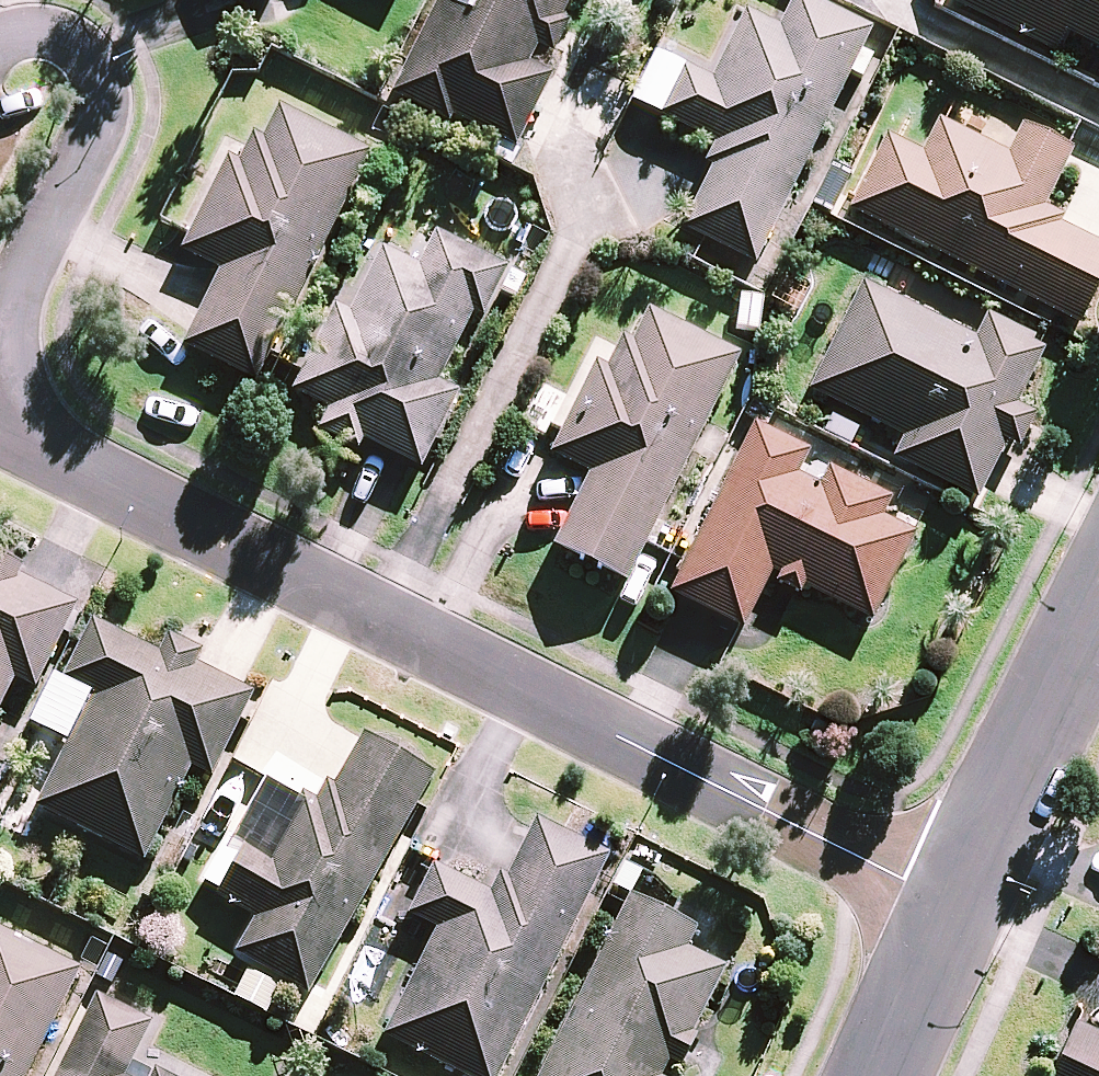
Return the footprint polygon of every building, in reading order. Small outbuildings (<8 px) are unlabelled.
[(388,100),(446,129),(449,121),(512,152),(548,80),(526,69),(535,52),(551,59),(567,26),(560,22),(571,0),(438,0),(388,100)] [(870,34),(802,0),(792,0),(776,32),(744,16),(710,83),(684,71),(658,122),(711,149),(701,169),(709,173),(679,233),(752,269),(870,34)] [(943,7),(1050,60),(1060,42),(1098,61),(1098,0),(946,0),(943,7)] [(179,351),(253,388),(268,359),(370,156),(277,110),(261,143),(251,138),(238,166),(226,160),(187,237),(178,256),(217,275),(179,351)] [(846,216),(1075,329),(1098,281),(1098,251),(1051,227),(1052,224),(1038,217),(1069,154),(1064,152),(1019,130),(1004,160),(935,125),(919,158),(883,140),(846,216)] [(361,445),(419,473),(456,397),(436,387),(470,318),(482,324),(507,273),(433,237),(416,271),(378,252),(347,316),(332,308),(299,374),(289,395),(325,413),(314,434),(356,455),(361,445)] [(860,287),(805,396),(899,443),(889,463),(974,506),(1003,448),(1014,453),(1031,420),(1015,412),(1043,357),(1028,349),(1031,341),(985,318),(972,343),(860,287)] [(551,550),(624,586),(738,359),(647,314),(631,345),(622,340),(606,372),(594,366),(548,459),(587,478),(551,550)] [(806,455),(752,428),(667,597),(741,633),(769,576),(868,625),(911,538),(879,522),(889,503),(827,472),(818,491),(794,480),(806,455)] [(12,683),(32,693),(74,608),(16,580),(20,571),(0,561),(0,708),(12,683)] [(87,699),(31,811),(140,865),(187,770),(207,780),(249,695),(192,667),(198,654),(164,638),(155,658),(88,625),(59,685),(87,699)] [(231,957),(305,999),(431,779),(361,739),(332,790),(325,786),(314,805),(301,797),(298,802),(268,854),(247,842),(213,901),(251,922),(231,957)] [(452,1075),(497,1075),(608,860),(535,824),(506,879),(499,876),(489,896),(432,867),(405,919),(434,934),(380,1039),(452,1075)] [(538,1075),(661,1075),(666,1066),(676,1071),(692,1039),(689,1038),(723,971),(685,952),(694,933),(626,899),(538,1075)] [(79,972),(0,932),(0,1075),(27,1075),(79,972)] [(150,1024),(95,997),(55,1075),(124,1075),(150,1024)] [(1074,1028),(1052,1075),(1098,1075),(1098,1040),(1074,1028)]
